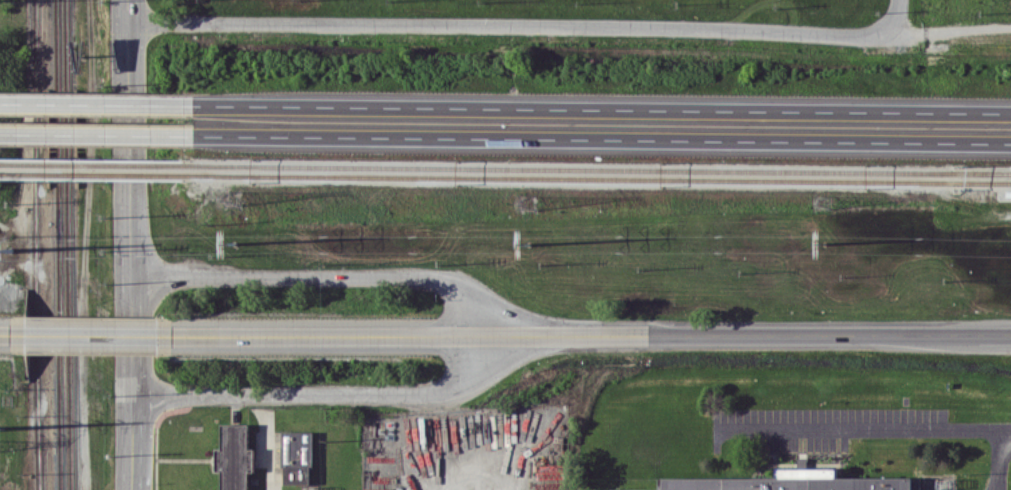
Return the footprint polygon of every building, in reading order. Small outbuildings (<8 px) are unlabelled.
[(219,424),(220,449),(213,449),(214,472),(219,472),(219,489),(246,489),(246,471),(252,471),(252,448),(246,448),(246,424),(219,424)] [(310,431),(280,431),(280,483),(310,484),(310,431)] [(659,489),(911,489),(919,489),(919,476),(837,478),(836,467),(775,468),(776,476),(659,479),(659,489)]
